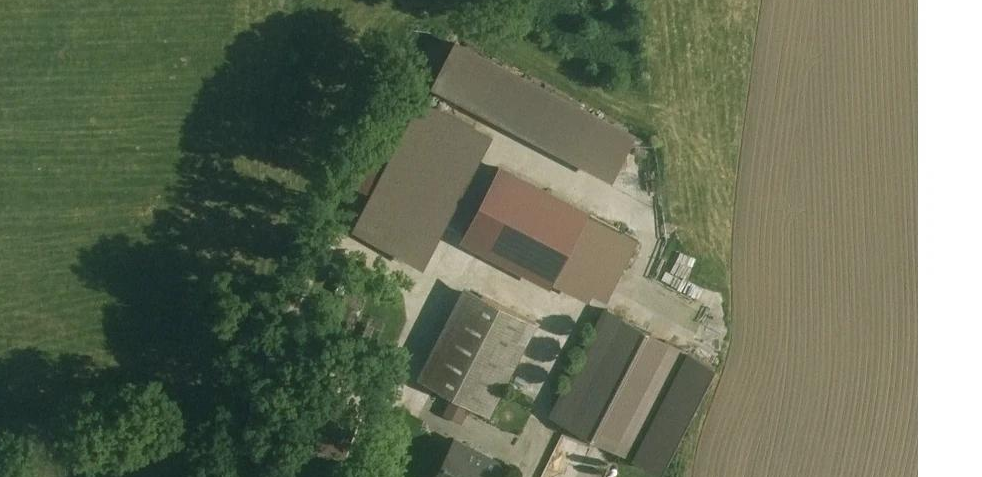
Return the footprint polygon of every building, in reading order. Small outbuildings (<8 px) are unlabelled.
[(640,134),(457,39),(432,85),(615,180),(640,134)] [(497,139),(423,100),(395,153),(367,138),(340,190),(368,204),(353,232),(429,271),(497,139)] [(645,239),(503,161),(459,241),(553,292),(557,284),(590,302),(595,294),(610,302),(645,239)] [(542,324),(464,283),(414,376),(492,418),(542,324)] [(718,367),(606,309),(550,416),(662,475),(718,367)] [(326,415),(308,408),(299,432),(319,440),(316,448),(345,460),(362,417),(331,405),(328,413),(326,415)] [(437,434),(415,476),(487,476),(494,464),(437,434)] [(320,452),(288,439),(270,476),(310,476),(320,452)]
